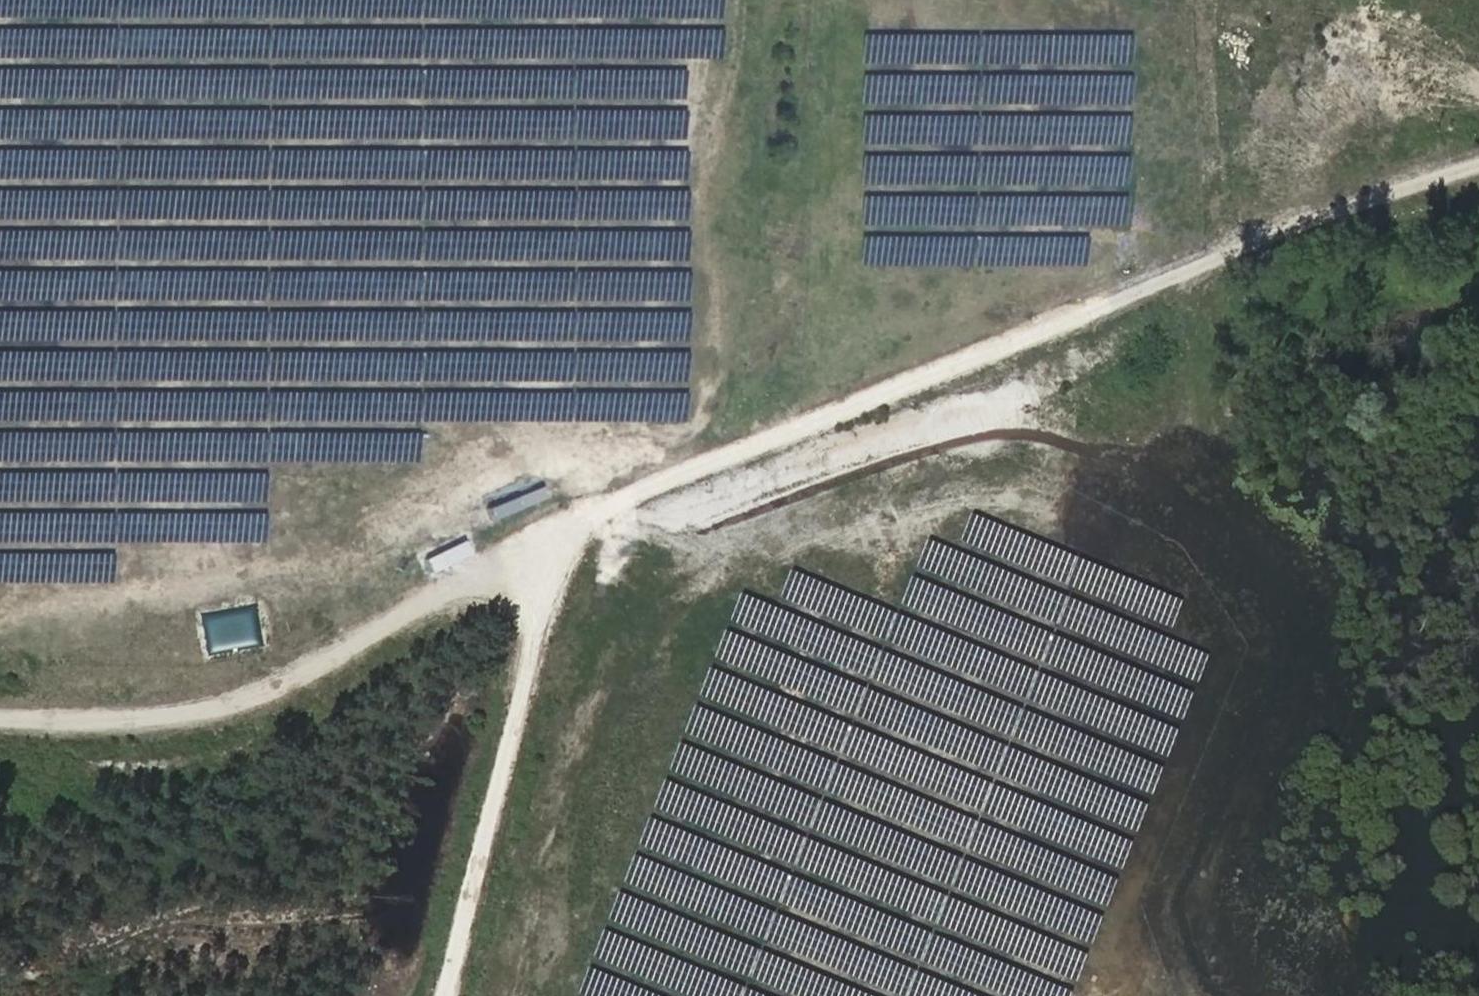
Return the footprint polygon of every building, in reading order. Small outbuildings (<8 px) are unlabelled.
[(431,487),(292,556),(318,604),(456,538),(431,487)] [(429,566),(467,553),(462,540),(424,554),(429,566)] [(235,628),(211,631),(214,651),(267,643),(261,605),(233,609),(235,628)]
